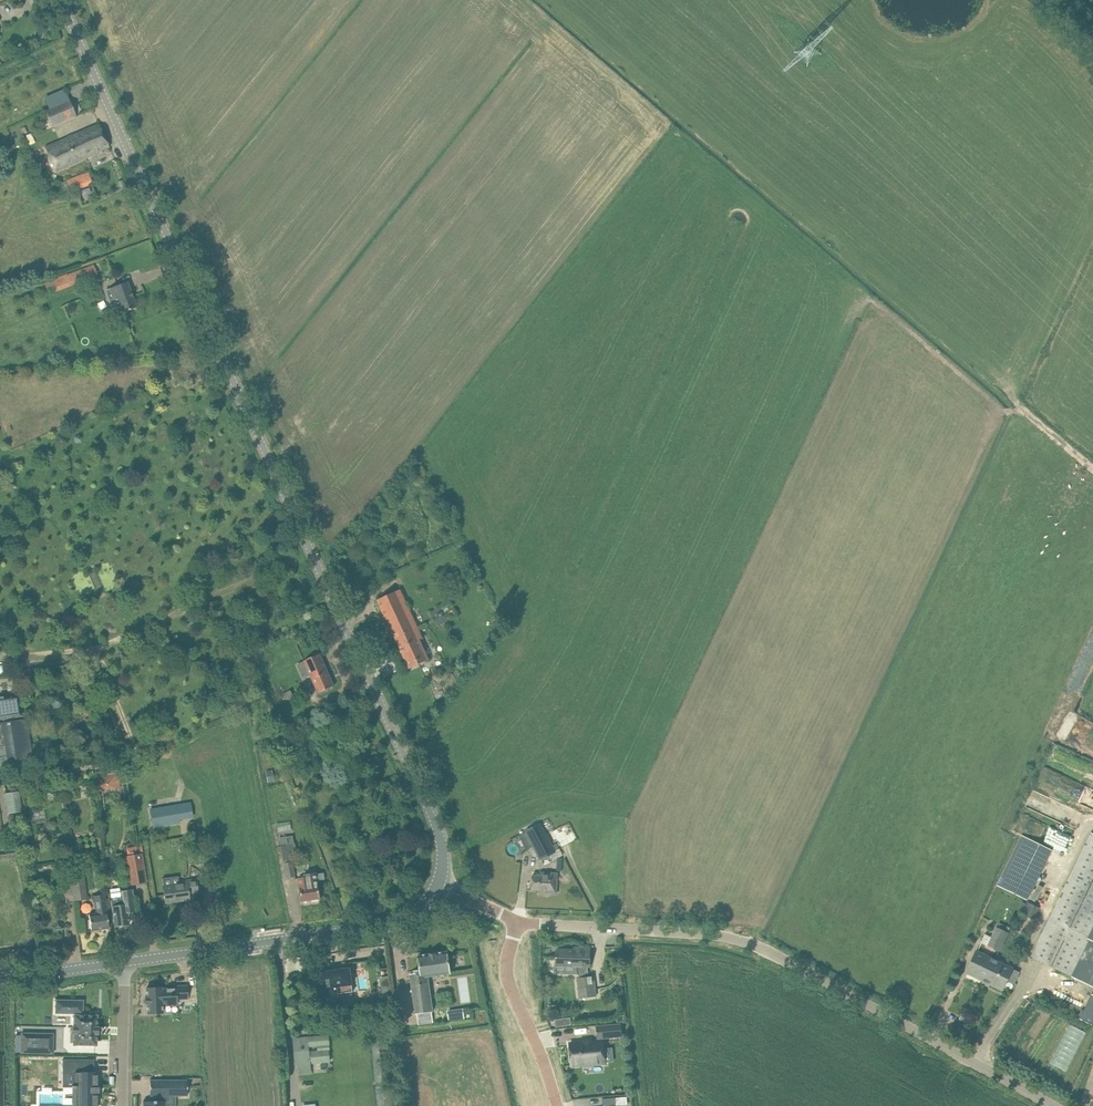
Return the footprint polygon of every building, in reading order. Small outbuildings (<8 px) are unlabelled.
[(76,115),(69,100),(45,111),(51,126),(76,115)] [(56,172),(99,151),(109,147),(98,123),(45,147),(56,172)] [(67,181),(70,191),(93,183),(89,172),(67,181)] [(90,279),(86,267),(53,279),(54,283),(48,285),(50,290),(55,288),(56,291),(90,279)] [(108,298),(114,315),(136,307),(127,281),(109,288),(112,296),(108,298)] [(400,589),(377,600),(409,669),(429,659),(419,639),(422,637),(400,589)] [(308,669),(319,693),(334,686),(319,654),(304,661),(306,664),(299,667),(301,672),(308,669)] [(291,690),(282,694),(285,700),(293,697),(291,690)] [(4,723),(16,721),(16,715),(21,714),(18,695),(0,698),(0,718),(3,717),(4,723)] [(0,723),(0,760),(1,767),(33,762),(27,719),(16,721),(4,723),(0,723)] [(119,773),(98,776),(99,791),(121,788),(119,773)] [(3,793),(7,813),(24,810),(20,790),(3,793)] [(176,805),(150,808),(153,826),(179,822),(176,805)] [(24,814),(8,816),(9,823),(25,821),(24,814)] [(539,824),(526,831),(540,859),(548,854),(552,861),(562,855),(558,849),(554,851),(539,824)] [(1031,956),(1092,986),(1092,834),(1091,833),(1031,956)] [(284,863),(287,878),(295,876),(292,862),(299,860),(296,844),(295,844),(293,835),(280,838),(282,846),(281,846),(285,863),(284,863)] [(141,853),(125,856),(130,884),(146,881),(141,853)] [(550,890),(556,891),(557,873),(540,872),(540,876),(532,875),(531,889),(539,890),(539,892),(540,893),(548,894),(550,892),(550,890)] [(305,877),(298,878),(302,901),(321,898),(317,873),(304,875),(305,877)] [(86,899),(83,877),(72,879),(75,900),(86,899)] [(194,892),(193,880),(179,882),(179,884),(163,886),(165,902),(189,899),(188,893),(194,892)] [(113,899),(110,900),(111,902),(112,911),(114,922),(115,926),(119,925),(129,924),(128,917),(127,912),(134,911),(133,900),(131,889),(122,891),(123,898),(120,898),(120,896),(112,897),(113,899)] [(96,913),(89,914),(89,919),(91,930),(109,928),(107,917),(104,898),(104,894),(93,896),(96,913)] [(1039,909),(1021,901),(1018,910),(1023,913),(1022,915),(1033,920),(1039,909)] [(1008,926),(999,922),(988,945),(999,950),(1007,933),(1006,932),(1008,926)] [(593,976),(589,976),(587,966),(590,966),(590,948),(574,948),(574,950),(556,949),(556,965),(577,966),(578,977),(577,977),(578,988),(595,987),(593,976)] [(994,960),(976,951),(966,972),(984,981),(994,960)] [(428,976),(450,973),(447,952),(418,956),(421,973),(410,975),(415,1013),(417,1013),(419,1024),(432,1022),(431,1011),(433,1011),(428,976)] [(1013,983),(1019,972),(994,960),(984,981),(1002,989),(1007,980),(1013,983)] [(349,968),(324,972),(327,995),(353,992),(349,968)] [(364,987),(365,981),(359,980),(358,993),(372,993),(372,987),(364,987)] [(176,999),(187,999),(186,985),(175,986),(175,988),(161,988),(161,987),(154,988),(154,986),(148,986),(148,988),(146,988),(146,997),(145,997),(145,1004),(146,1004),(147,1013),(162,1012),(162,1003),(176,1002),(176,999)] [(390,987),(379,988),(381,999),(391,997),(390,987)] [(1092,1021),(1092,994),(1090,992),(1077,1018),(1091,1025),(1092,1021)] [(96,1027),(96,1016),(94,1016),(94,1013),(86,1013),(86,1015),(81,1015),(81,1013),(82,1013),(82,1001),(56,1000),(56,1012),(76,1013),(76,1015),(74,1015),(74,1026),(73,1026),(72,1033),(74,1033),(74,1034),(71,1034),(71,1042),(73,1042),(73,1044),(96,1045),(96,1034),(97,1034),(98,1027),(96,1027)] [(462,1009),(448,1011),(449,1020),(464,1018),(462,1009)] [(554,1027),(571,1025),(570,1017),(553,1019),(554,1027)] [(620,1024),(596,1026),(597,1038),(621,1036),(620,1024)] [(52,1053),(53,1034),(21,1033),(21,1052),(52,1053)] [(329,1035),(295,1038),(298,1065),(330,1062),(329,1050),(330,1050),(329,1035)] [(605,1062),(603,1040),(570,1043),(572,1065),(605,1062)] [(62,1073),(72,1073),(72,1087),(72,1088),(74,1088),(74,1105),(97,1105),(97,1093),(99,1093),(99,1092),(97,1092),(97,1087),(99,1087),(97,1087),(97,1072),(94,1072),(94,1059),(62,1059),(62,1073)] [(187,1080),(150,1080),(150,1095),(153,1095),(153,1101),(143,1101),(143,1105),(165,1105),(165,1101),(165,1095),(187,1095),(187,1080)] [(610,1104),(616,1104),(615,1097),(603,1098),(602,1097),(602,1098),(603,1105),(610,1105),(610,1104)]
